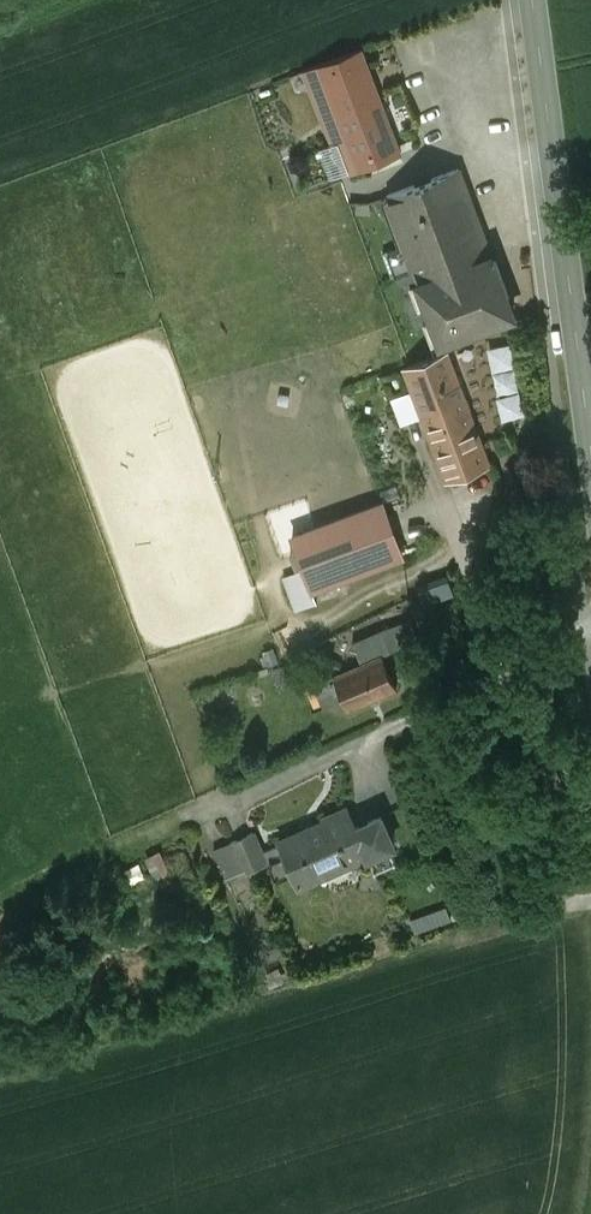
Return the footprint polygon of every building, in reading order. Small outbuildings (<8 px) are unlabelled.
[(362,47),(306,67),(344,174),(400,154),(362,47)] [(459,168),(387,194),(406,246),(388,253),(415,327),(425,323),(432,344),(513,314),(459,168)] [(447,348),(403,365),(446,478),(489,461),(447,348)] [(394,394),(399,417),(416,414),(412,390),(394,394)] [(317,600),(313,589),(404,558),(383,498),(287,532),(300,569),(283,575),(295,608),(317,600)] [(382,652),(332,674),(347,710),(397,687),(382,652)] [(483,712),(457,719),(468,761),(494,754),(483,712)] [(356,827),(348,807),(346,808),(346,809),(325,819),(326,822),(280,842),(299,884),(368,854),(356,827)] [(356,827),(368,854),(375,871),(397,861),(390,847),(394,845),(382,816),(356,827)] [(253,829),(229,838),(242,872),(266,862),(253,829)] [(164,849),(150,851),(154,876),(168,874),(164,849)] [(550,871),(538,875),(542,887),(554,883),(550,871)]
